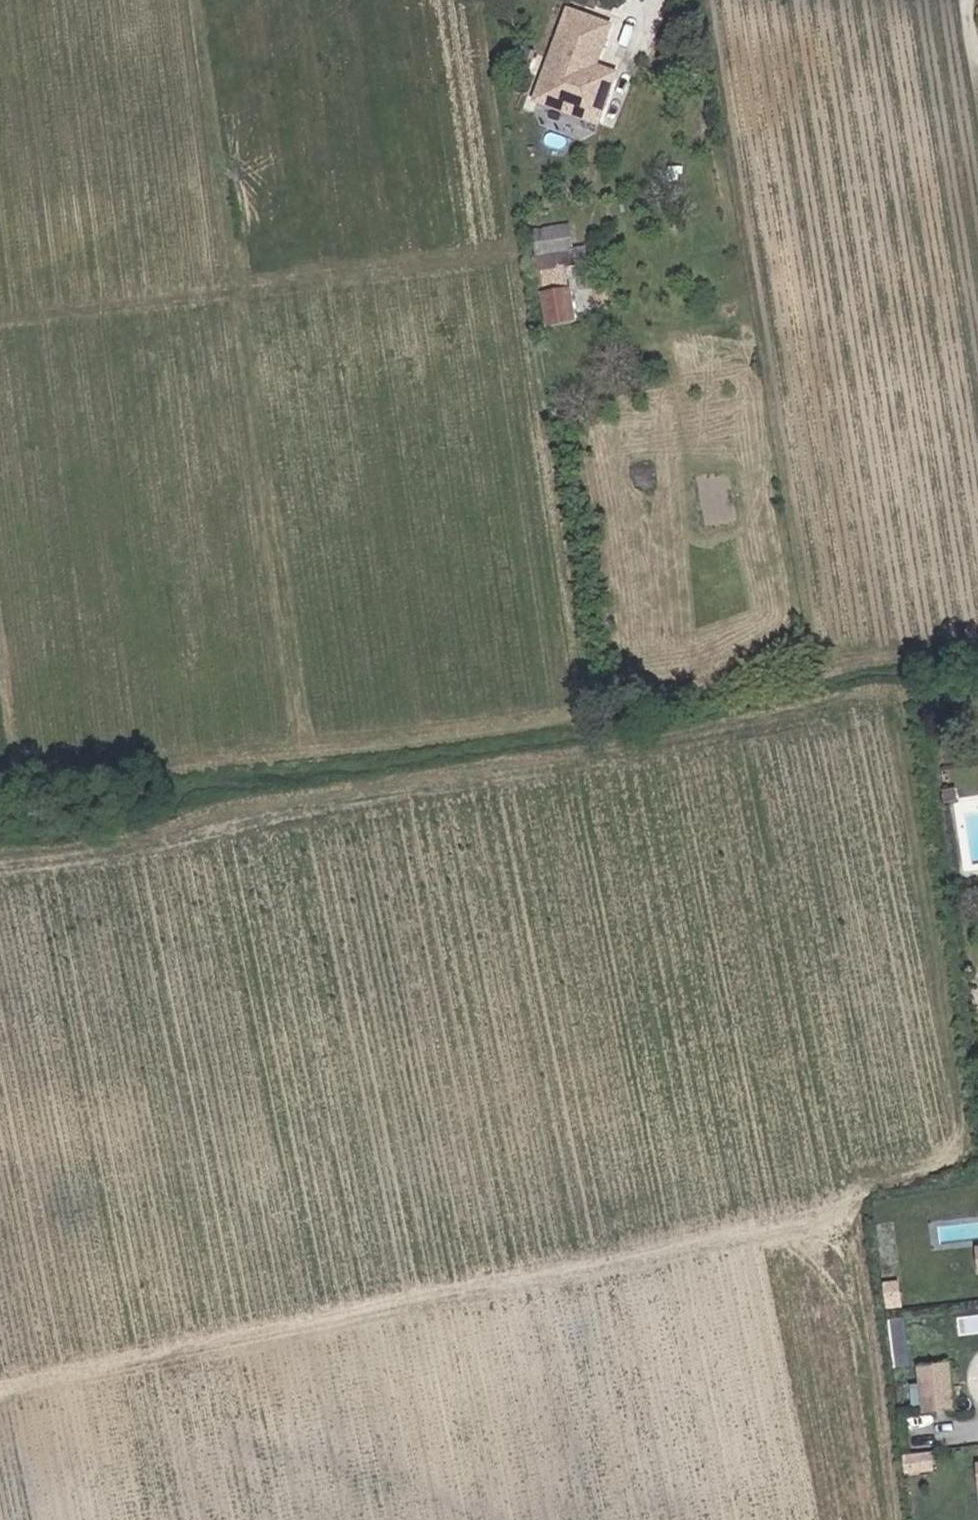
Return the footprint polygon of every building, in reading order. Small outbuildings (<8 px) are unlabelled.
[(584,93),(598,56),(592,54),(598,37),(565,25),(533,114),(576,131),(590,95),(584,93)] [(592,54),(598,56),(604,58),(604,57),(609,42),(598,37),(592,54)] [(590,95),(604,58),(598,56),(584,93),(590,95)] [(529,245),(532,263),(564,258),(561,241),(529,245)] [(542,306),(547,328),(566,324),(560,302),(542,306)] [(925,1368),(929,1409),(957,1406),(953,1365),(925,1368)] [(933,1473),(931,1458),(905,1462),(907,1477),(933,1473)]
